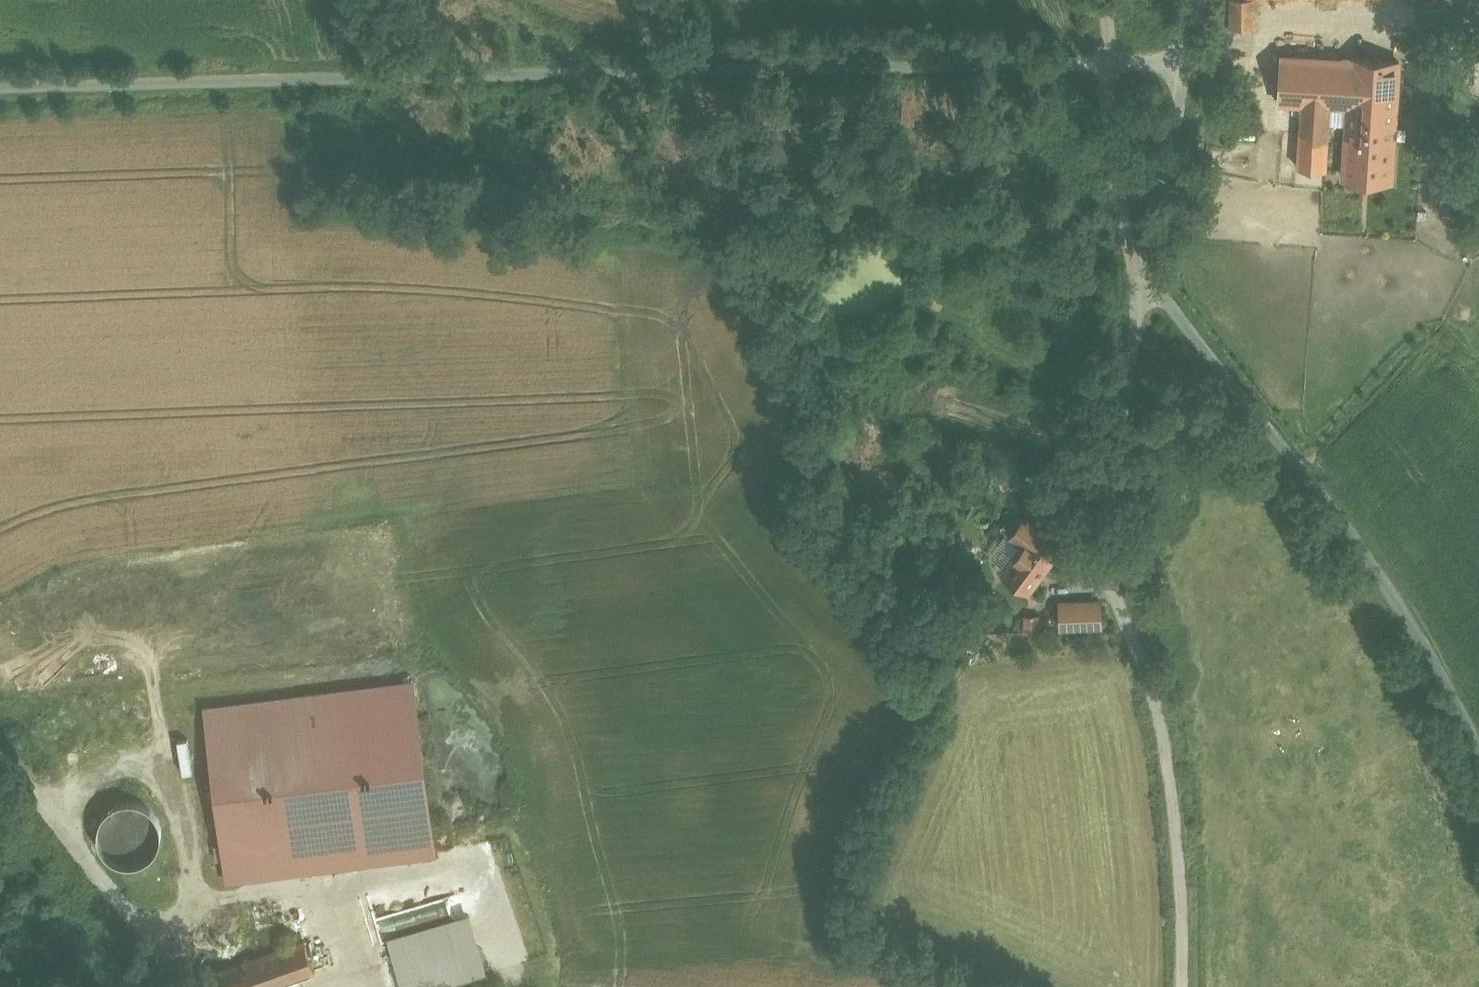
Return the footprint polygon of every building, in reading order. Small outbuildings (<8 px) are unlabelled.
[(1232,28),(1255,28),(1255,0),(1232,0),(1232,28)] [(1353,59),(1282,55),(1279,101),(1303,103),(1299,167),(1327,169),(1330,122),(1348,123),(1353,59)] [(1400,61),(1353,58),(1353,59),(1348,123),(1348,124),(1345,176),(1393,179),(1400,61)] [(1063,545),(1025,517),(1012,535),(1025,545),(1004,573),(1029,591),(1063,545)] [(1101,601),(1061,602),(1062,628),(1102,627),(1101,601)] [(1023,633),(1039,631),(1038,614),(1022,615),(1023,633)] [(411,683),(209,707),(229,878),(432,854),(411,683)] [(98,828),(98,834),(98,840),(99,845),(102,851),(105,856),(109,860),(114,863),(120,865),(125,867),(131,867),(137,866),(143,864),(148,861),(152,857),(156,853),(159,848),(161,842),(161,836),(161,830),(160,825),(157,819),(154,814),(150,810),(145,807),(139,805),(134,803),(128,803),(122,804),(116,806),(111,809),(107,813),(103,817),(100,822),(98,828)] [(201,976),(205,986),(267,986),(316,970),(305,940),(201,976)] [(425,986),(456,986),(454,979),(425,986)]
